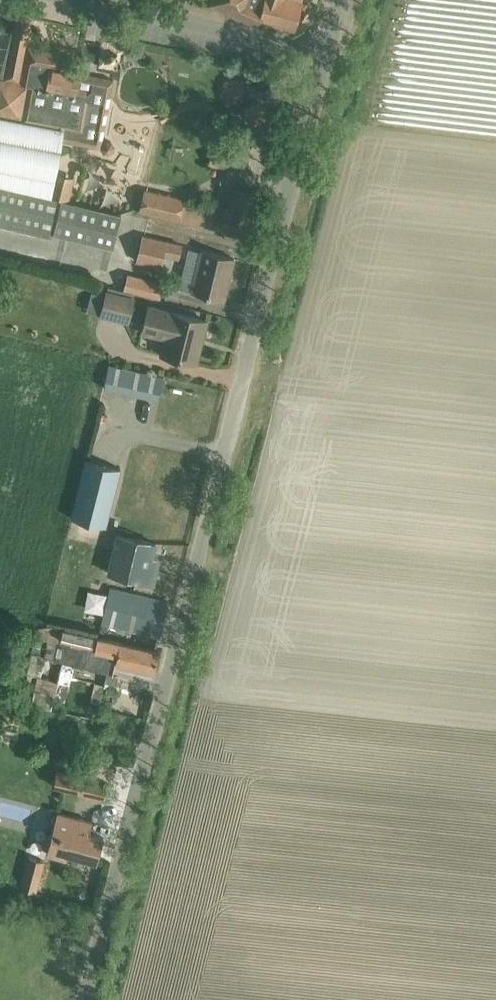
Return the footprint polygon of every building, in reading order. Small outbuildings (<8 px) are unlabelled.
[(244,7),(260,14),(259,20),(294,29),(300,2),(292,0),(227,0),(244,7)] [(51,197),(61,141),(100,148),(113,79),(79,73),(59,69),(61,60),(41,56),(42,49),(23,46),(28,19),(13,16),(8,43),(2,76),(0,75),(0,184),(51,197)] [(98,68),(120,70),(122,44),(100,43),(98,68)] [(244,103),(246,85),(223,83),(222,101),(244,103)] [(256,96),(242,104),(252,120),(270,109),(260,93),(256,96)] [(113,247),(121,214),(51,197),(0,184),(0,220),(113,247)] [(184,199),(144,189),(138,210),(179,220),(184,199)] [(261,205),(231,198),(228,210),(217,207),(212,228),(253,238),(261,205)] [(142,236),(136,262),(161,267),(164,255),(178,258),(181,245),(142,236)] [(224,300),(234,258),(200,250),(200,253),(189,250),(181,285),(190,287),(189,291),(224,300)] [(124,290),(160,298),(163,284),(128,276),(124,290)] [(133,298),(106,291),(100,314),(128,321),(133,298)] [(195,363),(206,320),(148,306),(141,332),(164,337),(160,354),(195,363)] [(107,365),(103,387),(157,398),(161,377),(107,365)] [(119,468),(84,459),(69,517),(104,526),(119,468)] [(117,533),(107,573),(152,584),(156,566),(149,564),(154,543),(117,533)] [(100,623),(159,637),(167,601),(108,587),(100,623)] [(153,670),(158,651),(97,636),(96,637),(62,629),(54,660),(108,673),(111,660),(153,670)] [(75,794),(103,800),(107,782),(112,783),(115,770),(94,765),(91,778),(56,771),(53,785),(76,790),(75,794)] [(102,837),(88,833),(91,821),(56,812),(45,853),(65,858),(67,854),(96,862),(102,837)] [(27,857),(19,888),(35,892),(43,862),(27,857)]
